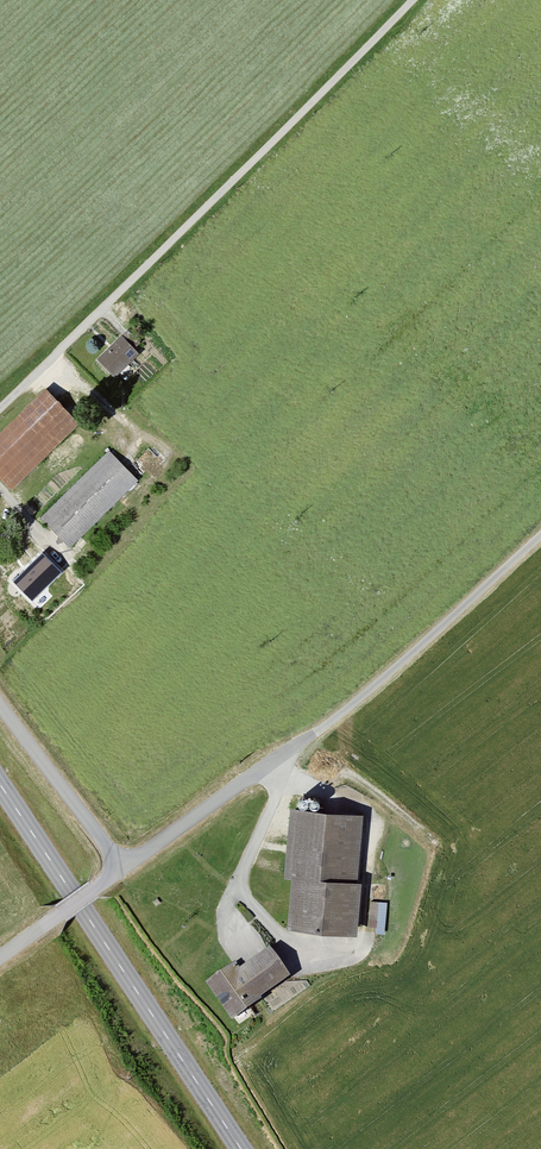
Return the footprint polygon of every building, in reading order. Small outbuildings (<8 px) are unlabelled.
[(121,339),(96,361),(114,381),(139,358),(121,339)] [(0,434),(0,484),(8,493),(76,429),(43,393),(0,434)] [(136,483),(109,454),(41,519),(68,548),(136,483)] [(59,575),(40,555),(13,582),(31,601),(59,575)] [(362,815),(289,808),(282,877),(290,878),(285,927),(354,934),(359,884),(356,883),(362,815)] [(386,903),(369,901),(366,932),(383,934),(386,903)] [(288,982),(265,949),(236,968),(233,964),(203,985),(229,1023),(288,982)]
